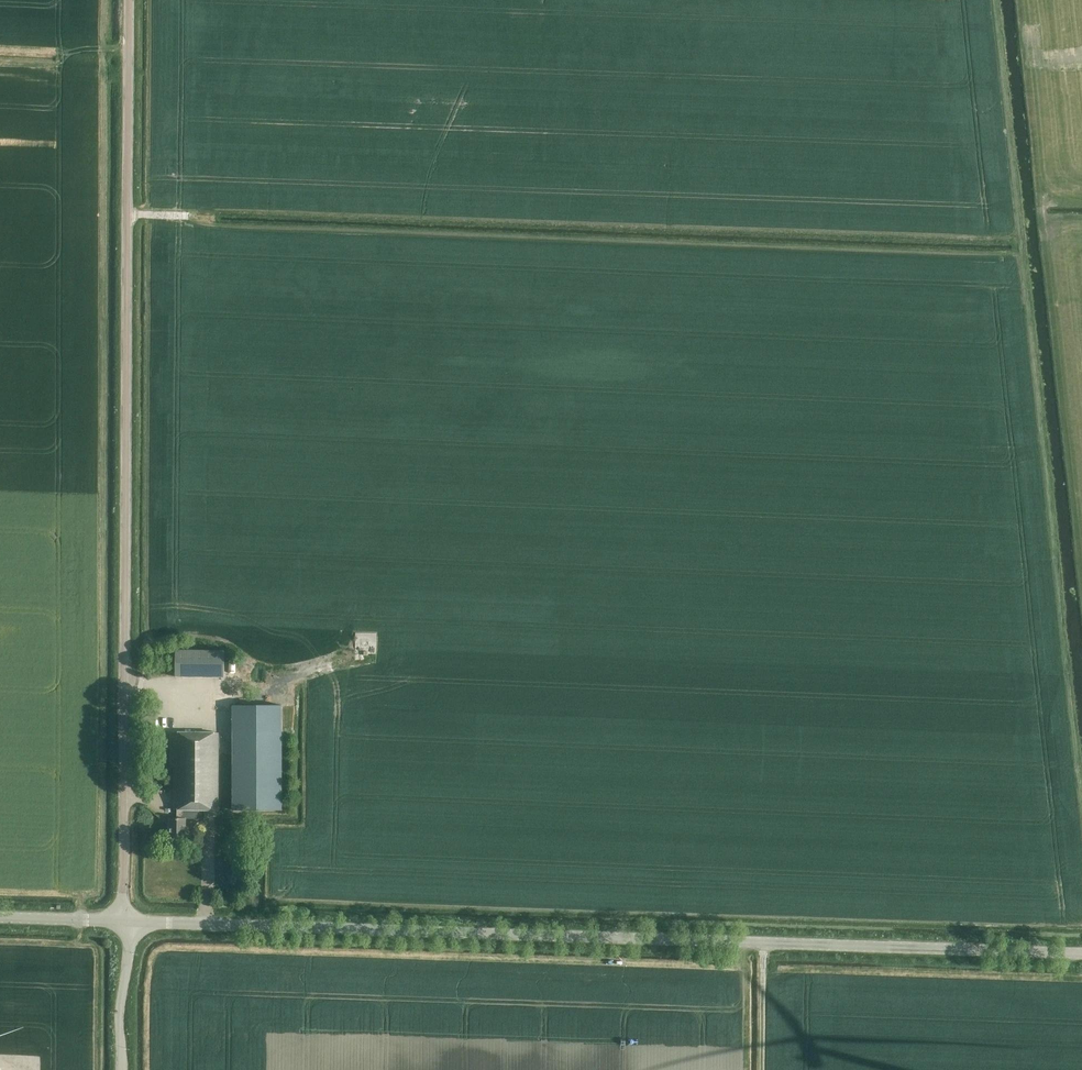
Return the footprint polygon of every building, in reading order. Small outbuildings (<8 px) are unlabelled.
[(224,677),(224,651),(175,651),(175,677),(224,677)] [(232,810),(282,810),(282,731),(233,731),(232,810)] [(220,810),(220,734),(175,734),(174,810),(177,810),(177,818),(170,818),(170,837),(187,837),(187,818),(202,818),(202,810),(220,810)]
